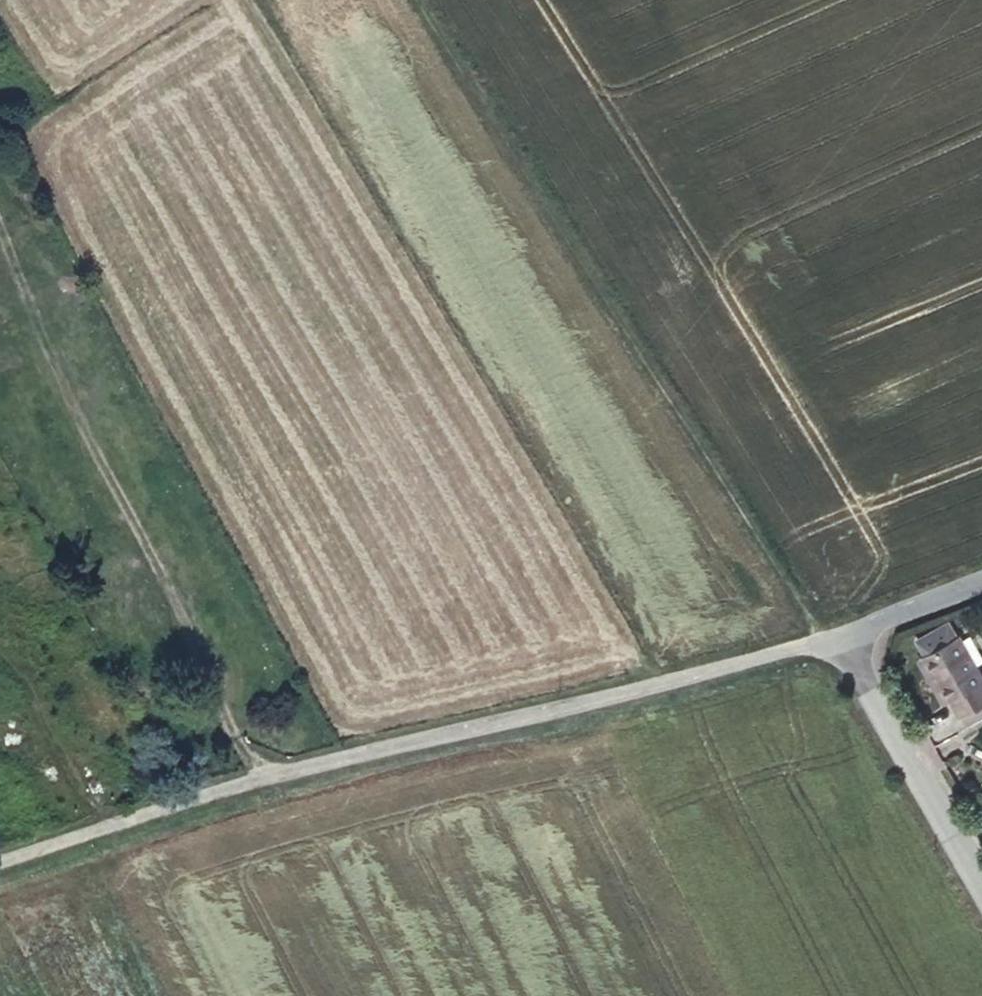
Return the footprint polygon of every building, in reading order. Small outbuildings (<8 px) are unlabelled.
[(915,661),(941,706),(945,705),(954,720),(981,704),(981,693),(952,641),(915,661)] [(941,706),(915,661),(909,665),(935,709),(941,706)] [(954,720),(959,729),(981,716),(981,704),(954,720)]
